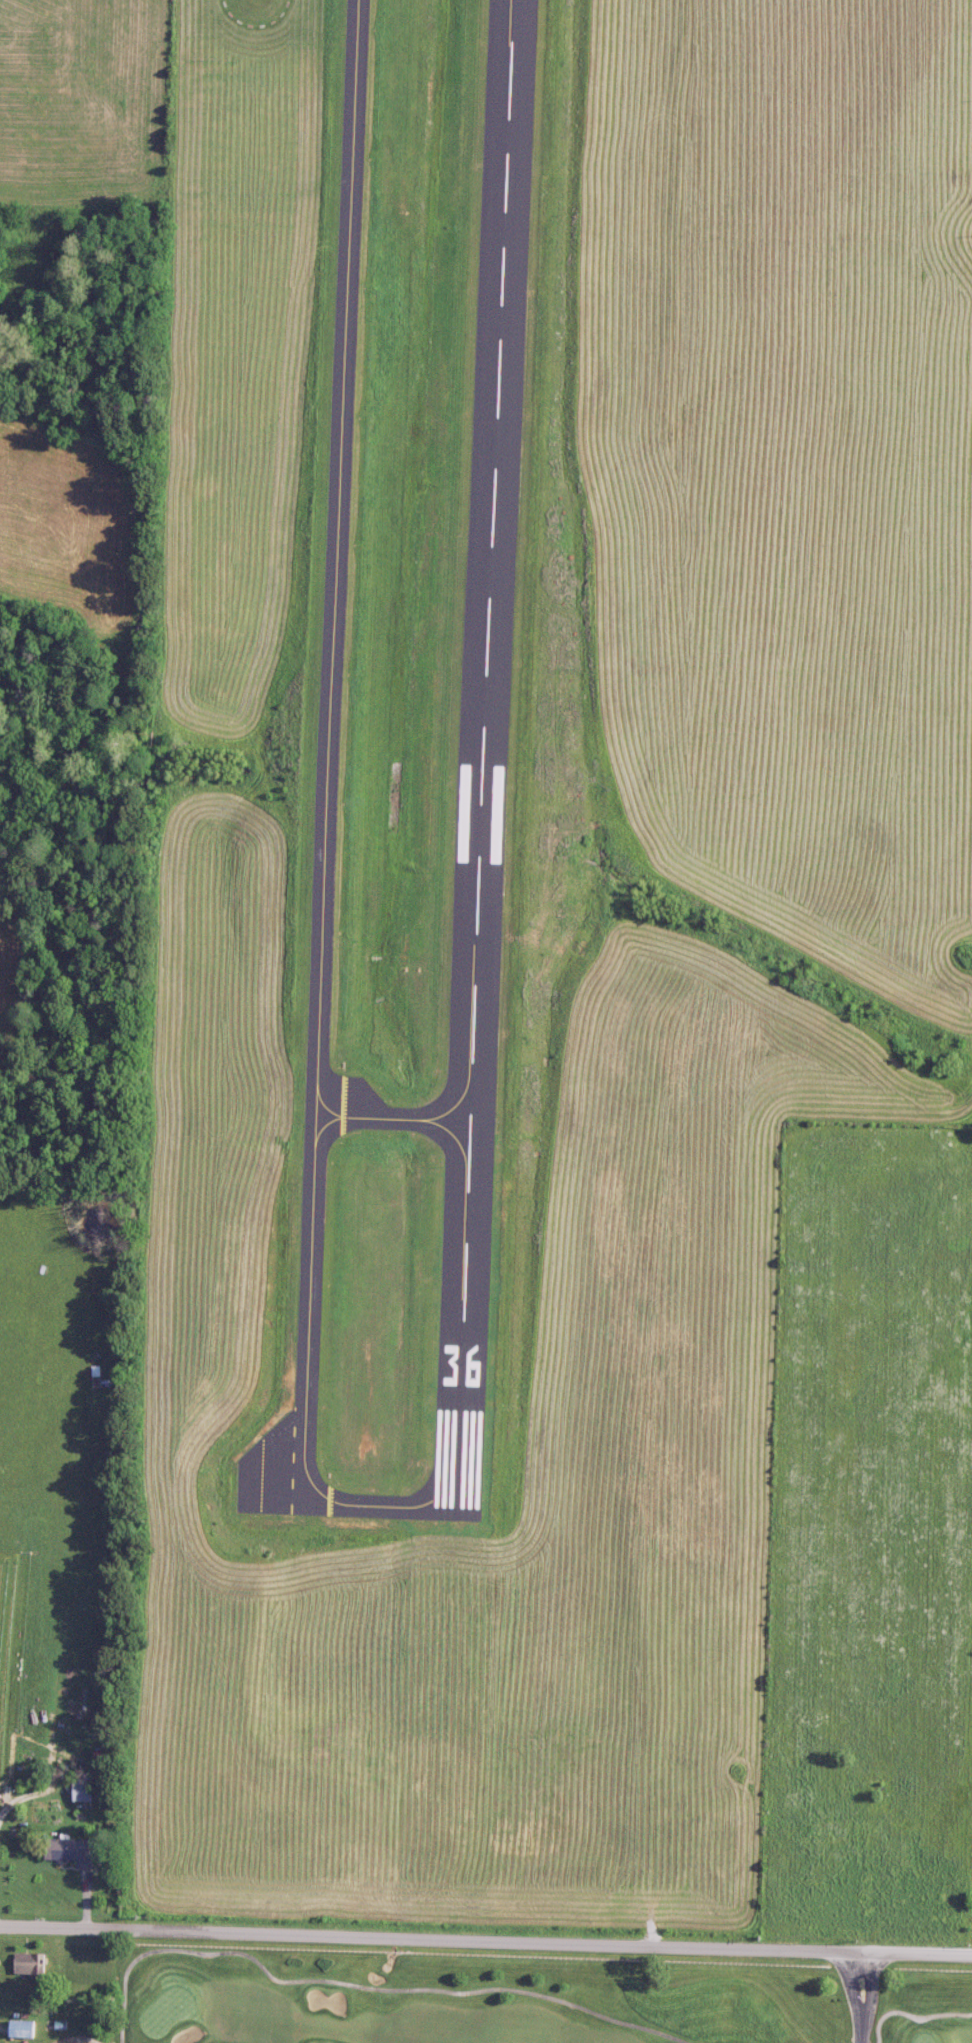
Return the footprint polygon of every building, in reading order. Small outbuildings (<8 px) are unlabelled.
[(78,1802),(97,1802),(97,1775),(78,1775),(78,1802)] [(80,1861),(80,1867),(95,1867),(95,1840),(48,1840),(48,1861),(80,1861)] [(14,1974),(45,1974),(45,1953),(14,1953),(14,1974)] [(38,2038),(38,2021),(10,2021),(10,2038),(38,2038)]
